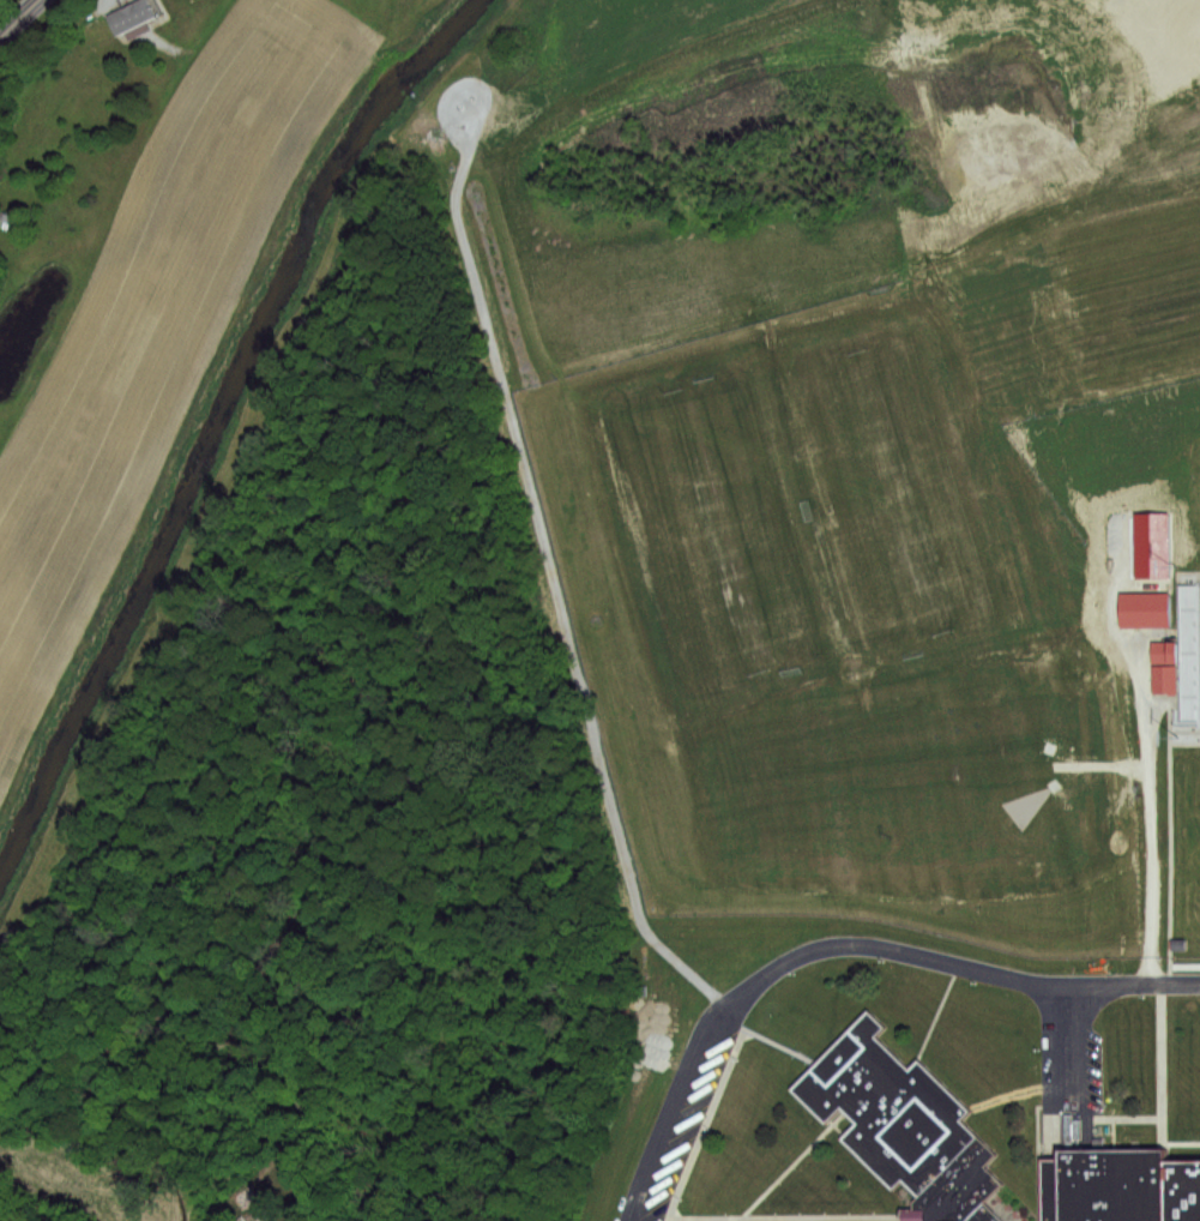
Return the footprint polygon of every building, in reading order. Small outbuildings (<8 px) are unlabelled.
[(110,13),(137,0),(153,0),(161,16),(120,35),(110,13)] [(9,215),(0,212),(0,227),(5,228),(9,215)] [(1169,609),(1115,610),(1115,628),(1170,627),(1169,609)] [(1173,665),(1150,665),(1150,693),(1173,693),(1173,665)] [(985,1196),(1003,1177),(985,1159),(996,1148),(963,1112),(972,1103),(919,1051),(911,1060),(878,1027),(887,1018),(870,1002),(816,1057),(791,1082),(830,1119),(843,1103),(856,1115),(843,1127),(840,1131),(893,1184),(903,1174),(921,1189),(915,1193),(915,1198),(915,1209),(901,1208),(901,1213),(901,1217),(909,1217),(909,1220),(1011,1220),(985,1196)] [(1166,1149),(1166,1139),(1163,1139),(1060,1139),(1059,1149),(1042,1150),(1043,1220),(1199,1220),(1199,1149),(1166,1149)]
